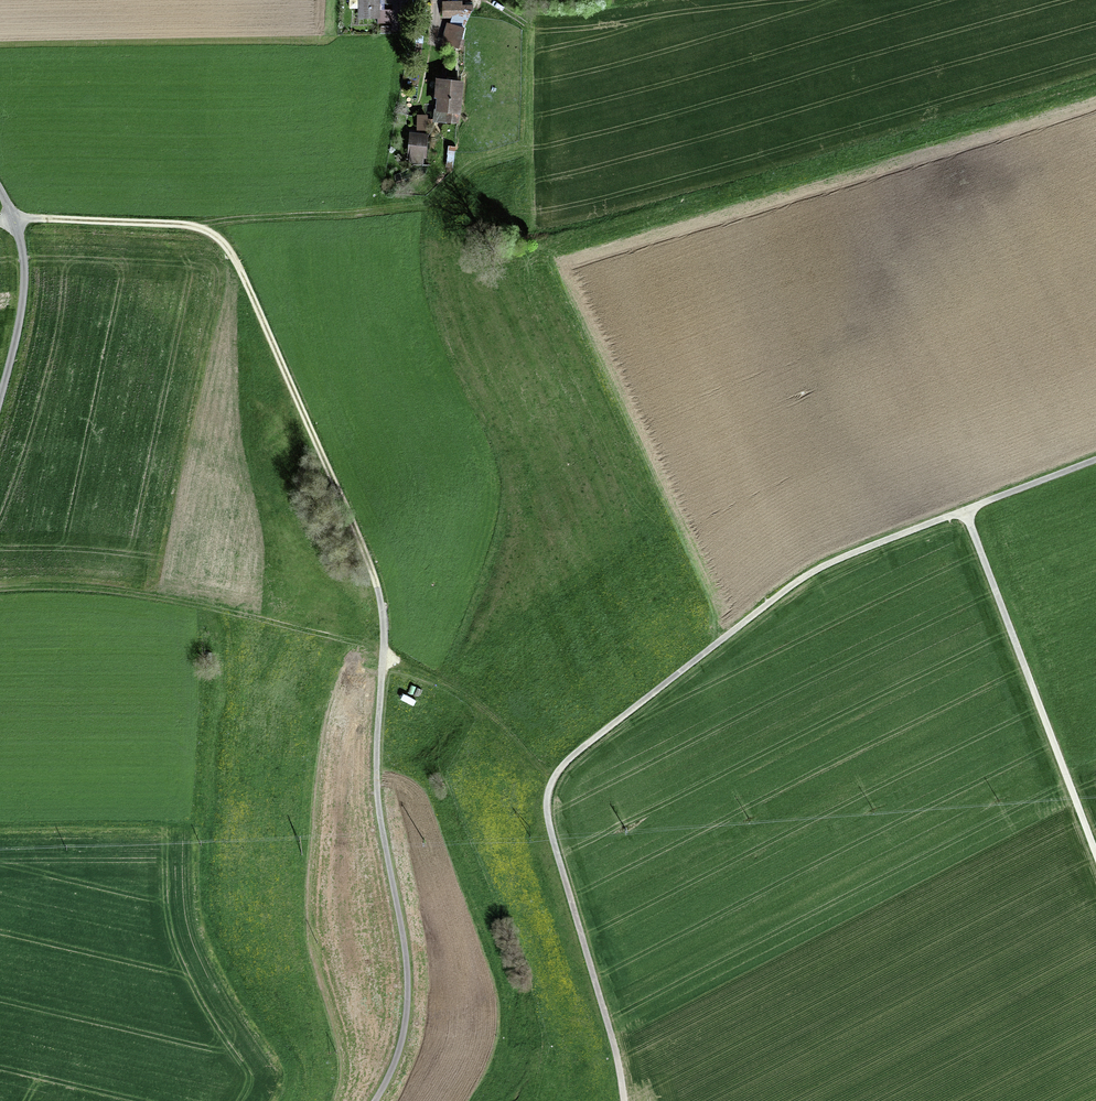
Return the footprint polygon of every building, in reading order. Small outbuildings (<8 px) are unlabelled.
[(358,17),(377,17),(377,22),(391,22),(392,22),(392,8),(383,8),(383,0),(358,0),(358,17)] [(392,22),(391,22),(391,29),(401,29),(401,1),(392,1),(392,8),(392,22)] [(472,2),(442,2),(442,18),(464,18),(464,10),(472,10),(472,2)] [(462,38),(465,26),(447,21),(441,43),(462,49),(465,39),(462,38)] [(464,79),(436,75),(434,95),(436,96),(435,105),(434,104),(432,120),(459,123),(464,79)] [(427,113),(417,113),(417,129),(427,129),(427,113)] [(428,132),(409,131),(407,162),(423,163),(424,158),(426,159),(428,132)] [(446,166),(453,167),(456,145),(449,144),(446,166)] [(411,701),(413,695),(400,691),(398,697),(411,701)]
